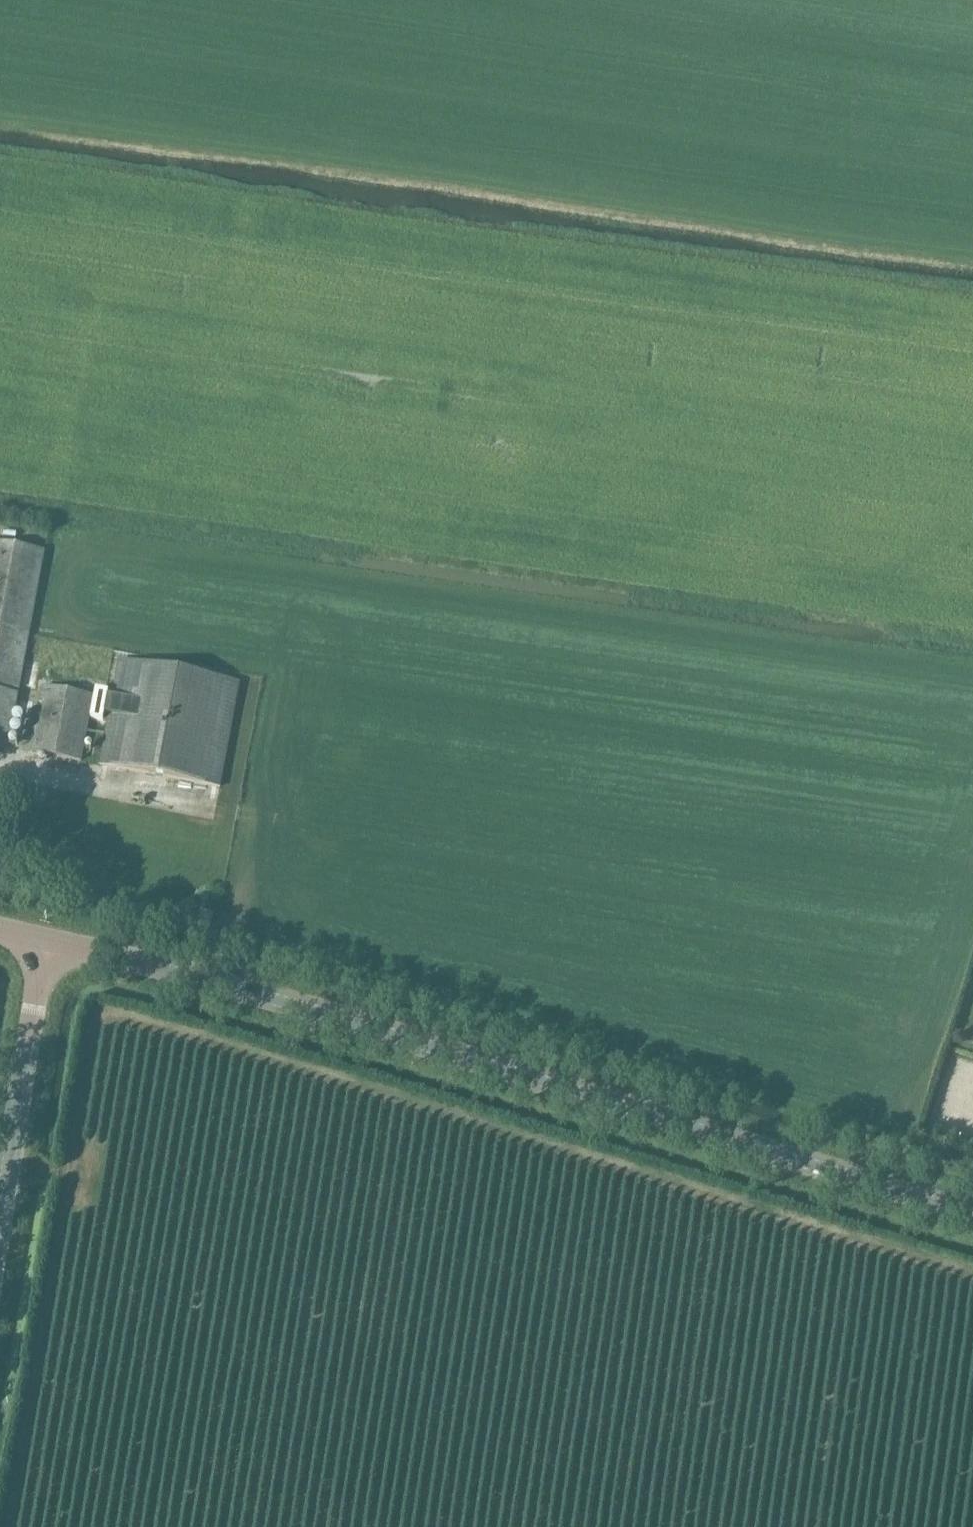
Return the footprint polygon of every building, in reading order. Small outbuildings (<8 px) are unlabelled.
[(20,689),(44,551),(0,543),(0,686),(20,689)] [(97,690),(91,719),(109,722),(101,764),(221,786),(240,681),(120,660),(113,697),(109,696),(109,692),(97,690)] [(32,752),(82,761),(93,695),(43,686),(32,752)] [(9,747),(18,694),(0,691),(0,746),(9,747)] [(213,914),(202,911),(198,923),(210,926),(213,914)]
